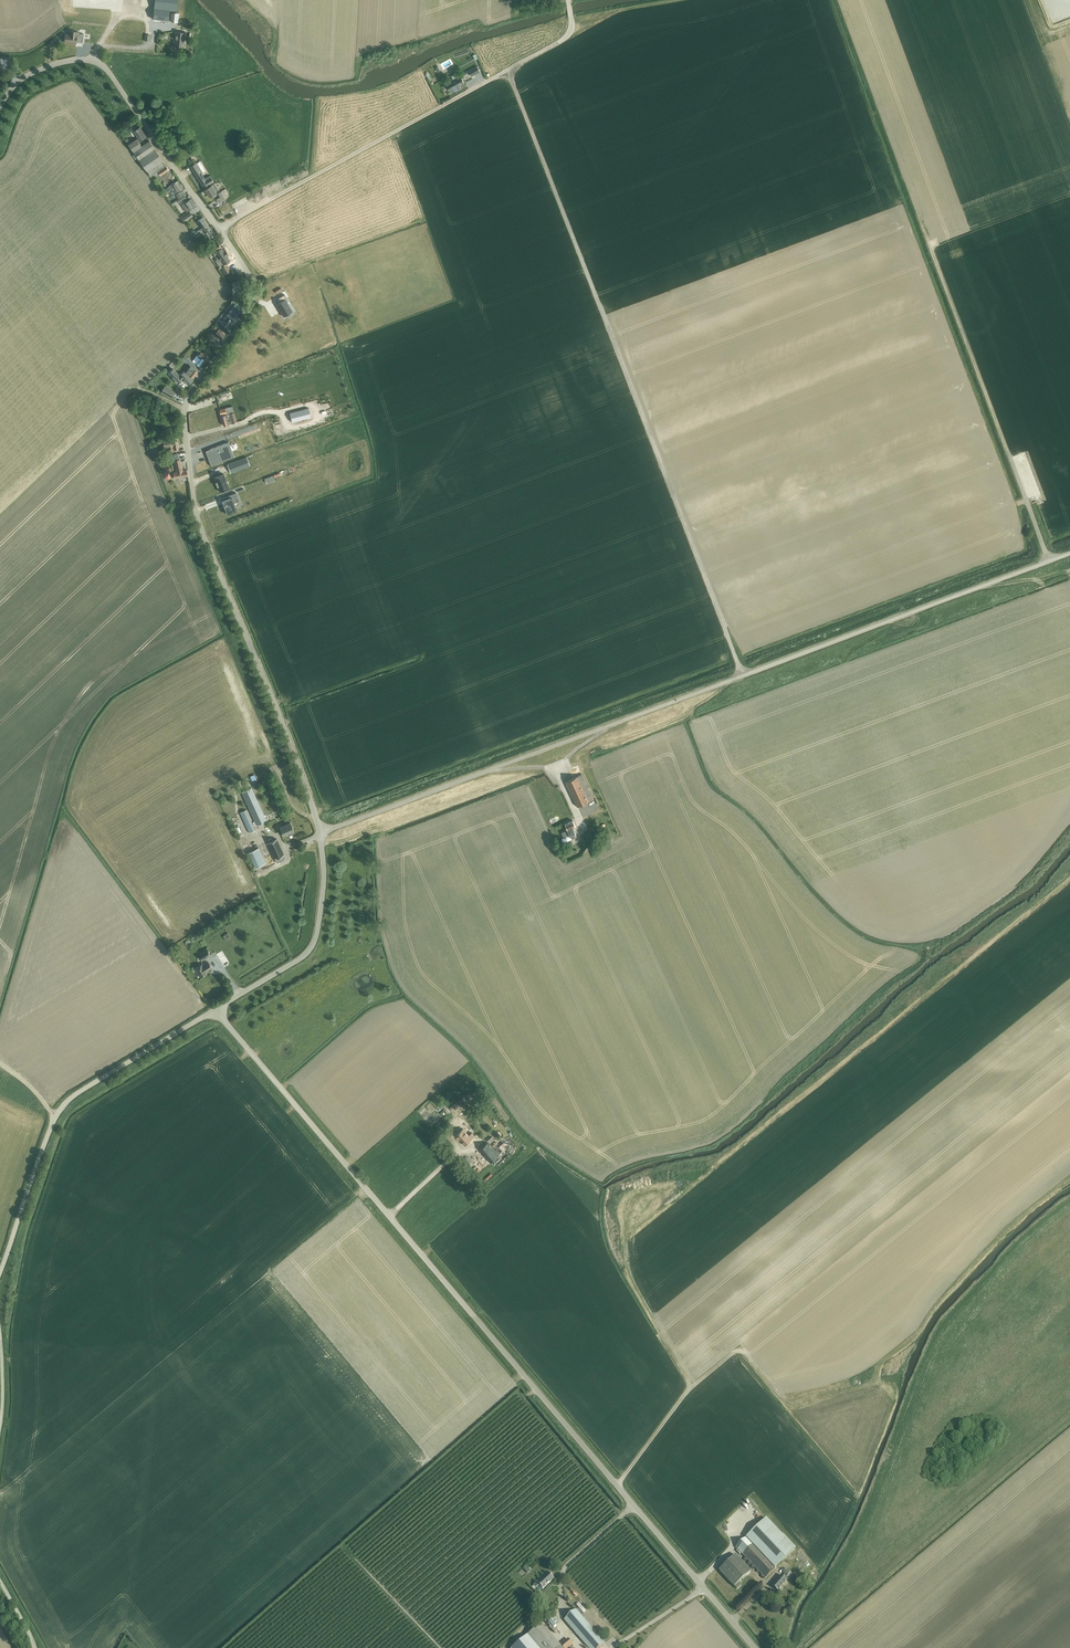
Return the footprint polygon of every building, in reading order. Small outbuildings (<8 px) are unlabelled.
[(153,18),(168,21),(169,10),(176,11),(177,0),(155,0),(153,18)] [(148,31),(149,21),(129,19),(129,23),(119,22),(118,28),(148,31)] [(83,43),(84,34),(79,33),(79,32),(70,31),(69,35),(65,34),(65,42),(76,43),(76,42),(83,43)] [(174,46),(183,47),(185,33),(175,32),(174,46)] [(477,66),(471,69),(474,75),(480,72),(477,66)] [(453,80),(446,84),(451,92),(465,84),(461,76),(457,78),(455,74),(451,76),(453,80)] [(135,126),(131,128),(130,129),(130,130),(130,131),(130,132),(133,136),(135,135),(140,141),(146,136),(140,126),(137,128),(135,126)] [(150,177),(166,165),(149,141),(141,146),(136,139),(134,140),(132,137),(128,139),(125,141),(150,177)] [(201,158),(198,160),(204,170),(207,168),(201,158)] [(199,179),(204,188),(213,182),(209,175),(205,178),(201,173),(202,172),(196,162),(190,166),(199,179)] [(158,172),(161,175),(169,170),(166,166),(158,172)] [(154,179),(162,190),(164,189),(156,178),(154,179)] [(169,186),(164,190),(166,193),(172,189),(174,194),(182,188),(177,181),(169,186)] [(219,190),(214,183),(205,189),(210,197),(216,193),(215,192),(219,190)] [(216,199),(219,203),(225,199),(221,191),(218,193),(220,197),(216,199)] [(239,200),(243,209),(268,199),(264,191),(239,200)] [(182,196),(178,199),(177,200),(179,203),(186,198),(184,195),(182,197),(182,196)] [(181,205),(186,212),(195,206),(190,199),(181,205)] [(184,217),(186,220),(193,215),(191,212),(184,217)] [(194,233),(196,236),(210,227),(203,217),(199,220),(203,227),(194,233)] [(210,227),(196,236),(195,237),(198,240),(204,235),(208,242),(216,236),(210,227)] [(218,244),(210,249),(213,252),(220,247),(218,244)] [(215,260),(217,262),(229,255),(225,249),(224,250),(222,248),(214,254),(217,259),(215,260)] [(221,268),(225,274),(230,270),(226,264),(221,268)] [(239,279),(231,284),(233,288),(241,283),(239,279)] [(284,294),(276,299),(278,303),(276,304),(284,316),(292,311),(285,299),(287,298),(284,294)] [(224,327),(229,330),(235,321),(234,321),(240,311),(233,307),(226,315),(223,320),(227,322),(224,327)] [(214,335),(221,340),(225,334),(218,329),(214,335)] [(192,361),(201,367),(205,362),(208,358),(201,352),(198,356),(197,355),(192,361)] [(191,365),(186,372),(193,377),(201,367),(192,361),(189,364),(191,365)] [(178,383),(180,381),(183,379),(188,385),(193,380),(191,377),(190,378),(186,374),(185,372),(184,372),(179,375),(176,371),(171,376),(178,383)] [(338,378),(338,397),(346,397),(346,387),(343,387),(344,378),(338,378)] [(247,384),(253,397),(264,392),(258,379),(247,384)] [(164,387),(160,393),(171,399),(175,392),(164,387)] [(308,400),(314,417),(327,412),(324,405),(322,406),(319,396),(308,400)] [(224,426),(237,422),(232,406),(219,409),(224,426)] [(308,408),(290,413),(292,422),(311,417),(308,408)] [(170,419),(161,421),(163,427),(160,428),(163,438),(167,437),(166,431),(169,430),(168,426),(172,425),(170,419)] [(164,444),(164,445),(165,447),(172,446),(172,450),(179,448),(177,437),(172,438),(172,440),(164,441),(164,444)] [(228,442),(205,451),(211,466),(234,457),(228,442)] [(247,457),(227,464),(230,473),(250,465),(247,457)] [(176,472),(173,473),(174,479),(186,476),(188,476),(187,473),(187,470),(186,470),(183,471),(180,459),(174,460),(176,472)] [(224,474),(214,477),(219,491),(229,487),(224,474)] [(236,492),(221,498),(223,505),(224,505),(228,513),(226,514),(227,514),(237,510),(236,510),(235,510),(232,502),(237,500),(235,493),(236,493),(236,492)] [(566,781),(578,806),(593,800),(578,765),(572,768),(576,777),(566,781)] [(242,792),(257,825),(267,821),(252,788),(242,792)] [(603,798),(596,801),(599,807),(606,804),(603,798)] [(240,813),(249,833),(255,830),(246,810),(240,813)] [(576,836),(574,831),(575,831),(574,828),(576,827),(573,821),(565,824),(568,830),(567,830),(566,831),(566,832),(566,833),(566,834),(566,835),(568,835),(569,835),(570,835),(571,838),(572,838),(573,840),(577,838),(576,836)] [(280,827),(283,835),(294,831),(290,822),(280,827)] [(251,845),(251,839),(249,839),(248,836),(243,837),(243,841),(246,841),(246,845),(251,845)] [(267,843),(277,863),(286,858),(277,839),(267,843)] [(265,863),(258,847),(248,852),(255,867),(265,863)] [(210,955),(207,949),(198,954),(202,960),(210,955)] [(212,968),(208,962),(203,965),(202,964),(195,968),(200,977),(207,972),(206,971),(212,968)] [(463,1129),(456,1135),(464,1145),(472,1139),(472,1138),(475,1136),(472,1133),(469,1136),(463,1129)] [(479,1149),(490,1162),(498,1155),(487,1143),(479,1149)] [(745,1516),(739,1522),(744,1526),(749,1521),(745,1516)] [(736,1547),(765,1578),(775,1569),(795,1549),(766,1519),(736,1547)] [(751,1571),(736,1555),(719,1571),(737,1589),(741,1585),(739,1583),(751,1571)] [(787,1577),(791,1573),(787,1569),(783,1573),(785,1575),(783,1577),(781,1575),(772,1586),(778,1591),(789,1578),(787,1577)] [(539,1585),(543,1589),(554,1579),(547,1572),(533,1585),(536,1588),(539,1585)] [(588,1647),(599,1647),(605,1643),(584,1619),(586,1617),(578,1609),(576,1610),(564,1620),(588,1647)] [(557,1617),(558,1616),(555,1612),(549,1618),(553,1622),(558,1618),(557,1617)] [(553,1625),(559,1632),(561,1630),(563,1632),(569,1627),(562,1619),(559,1622),(558,1621),(553,1625)] [(531,1624),(524,1629),(514,1637),(519,1643),(513,1647),(569,1647),(573,1645),(568,1639),(560,1646),(541,1624),(535,1629),(531,1624)]
